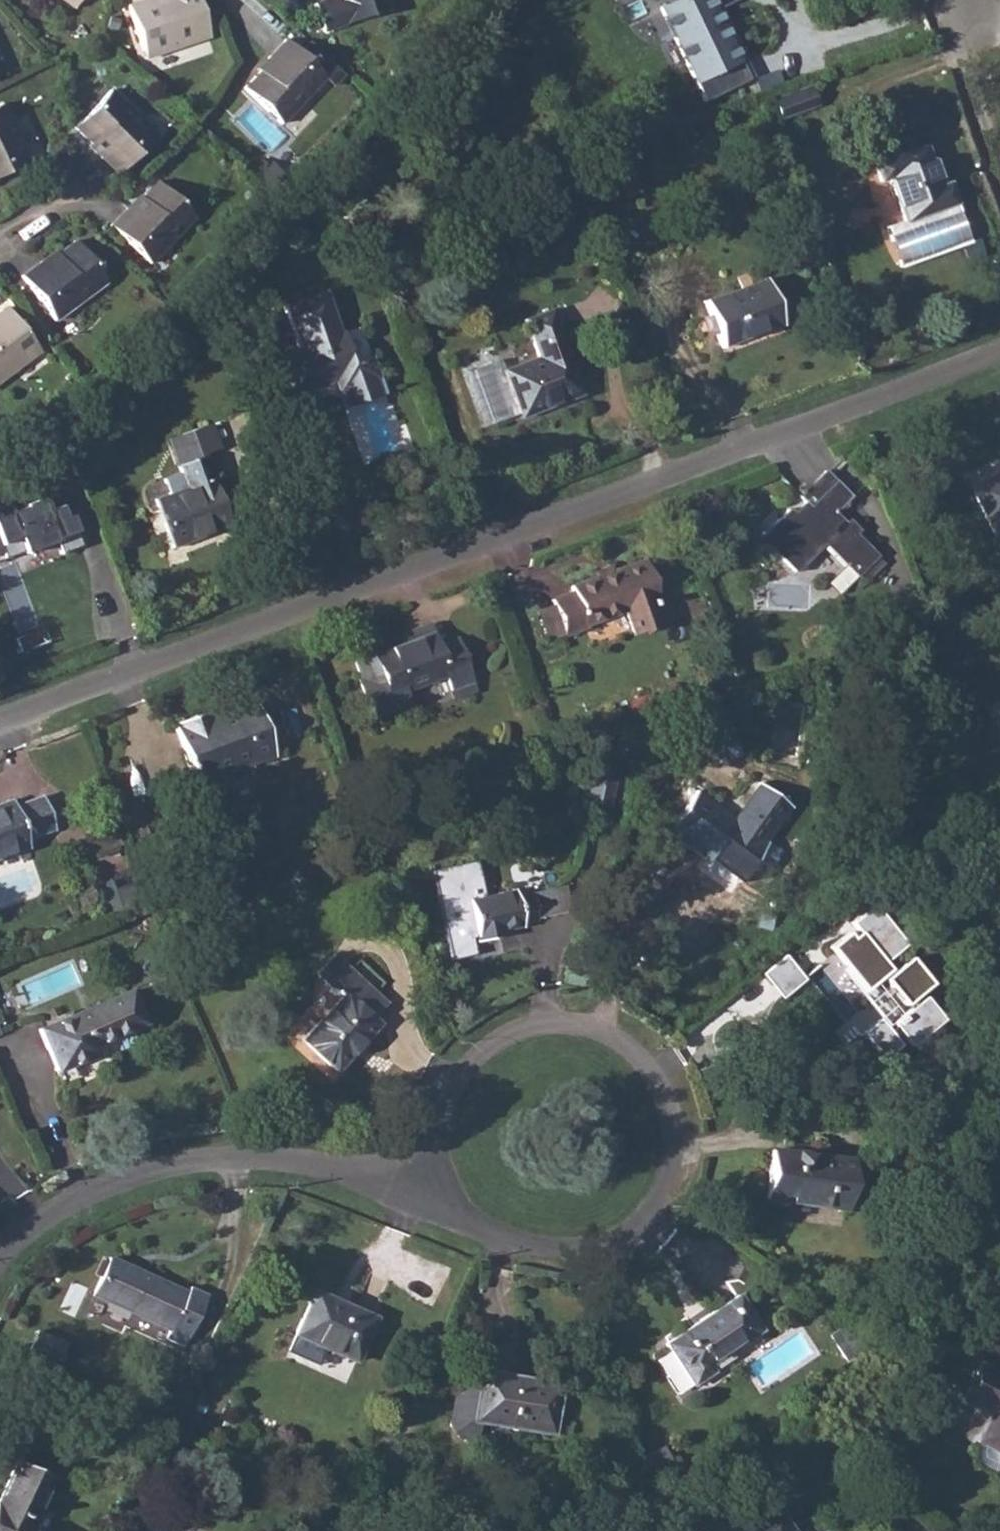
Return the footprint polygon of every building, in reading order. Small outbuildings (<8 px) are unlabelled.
[(70,8),(76,0),(60,0),(70,8)] [(140,49),(169,40),(172,48),(206,36),(194,0),(142,0),(125,6),(140,49)] [(311,5),(321,31),(390,7),(387,0),(324,0),(311,5)] [(657,6),(685,62),(729,41),(709,0),(669,0),(657,6)] [(267,60),(255,71),(240,87),(277,123),(321,77),(281,40),(264,57),(267,60)] [(810,86),(770,100),(778,120),(817,106),(810,86)] [(71,128),(88,144),(98,154),(96,157),(114,175),(152,136),(106,91),(71,128)] [(26,163),(0,108),(0,175),(26,163)] [(922,146),(873,164),(879,182),(888,178),(904,222),(954,204),(947,183),(939,186),(930,162),(928,162),(922,146)] [(127,210),(124,207),(107,225),(147,263),(191,216),(154,181),(138,197),(127,210)] [(42,264),(40,262),(19,277),(53,320),(103,282),(71,241),(54,255),(42,264)] [(763,280),(718,296),(702,301),(718,346),(779,324),(763,280)] [(9,363),(33,346),(4,308),(0,311),(0,380),(14,369),(9,363)] [(502,371),(518,414),(534,407),(535,411),(578,395),(547,311),(522,320),(537,359),(502,371)] [(355,328),(273,357),(288,395),(332,380),(336,390),(373,377),(355,328)] [(373,377),(336,390),(342,407),(380,394),(373,377)] [(154,500),(160,514),(164,524),(173,547),(229,526),(201,454),(191,429),(181,433),(190,458),(176,464),(178,471),(161,478),(167,495),(154,500)] [(787,508),(758,537),(795,572),(823,544),(855,576),(876,555),(854,534),(842,523),(832,513),(848,496),(823,472),(798,497),(802,501),(792,513),(787,508)] [(967,487),(992,535),(999,531),(999,485),(994,474),(967,487)] [(0,536),(0,577),(51,559),(52,563),(70,557),(55,516),(0,536)] [(570,592),(549,601),(561,636),(584,628),(582,625),(624,610),(631,632),(658,622),(654,609),(656,609),(653,600),(647,585),(652,583),(667,578),(662,562),(646,568),(645,566),(613,577),(610,571),(593,578),(569,587),(570,592)] [(359,681),(356,682),(371,719),(393,710),(388,697),(402,692),(444,677),(449,689),(470,681),(453,639),(434,646),(429,635),(412,641),(371,656),(368,648),(350,655),(359,681)] [(175,731),(195,785),(217,777),(215,771),(250,759),(252,764),(274,756),(254,702),(209,718),(206,712),(178,722),(180,728),(175,731)] [(591,760),(583,799),(607,804),(616,765),(591,760)] [(694,792),(668,826),(707,855),(712,850),(744,872),(765,844),(761,842),(788,806),(759,784),(732,820),(694,792)] [(0,804),(0,857),(28,847),(25,839),(53,829),(41,797),(14,807),(11,800),(0,804)] [(426,871),(447,960),(474,953),(470,933),(474,932),(477,941),(500,936),(499,931),(508,929),(520,925),(519,924),(535,920),(528,891),(512,895),(511,890),(480,898),(471,860),(426,871)] [(845,1011),(867,1030),(921,969),(900,950),(880,973),(843,939),(822,961),(860,995),(845,1011)] [(340,996),(301,1039),(334,1069),(377,1022),(372,1018),(385,1003),(331,955),(315,973),(340,996)] [(128,991),(39,1029),(56,1070),(94,1055),(90,1045),(142,1023),(128,991)] [(770,1149),(764,1199),(843,1208),(849,1158),(810,1154),(810,1152),(793,1150),(793,1152),(770,1149)] [(165,1337),(183,1345),(205,1293),(189,1286),(186,1292),(108,1256),(91,1293),(169,1329),(165,1337)] [(373,1317),(314,1291),(295,1335),(354,1361),(373,1317)] [(736,1297),(665,1344),(692,1385),(713,1371),(708,1365),(755,1333),(759,1330),(736,1297)] [(37,1330),(28,1349),(56,1361),(64,1343),(37,1330)] [(976,1442),(972,1449),(973,1463),(992,1473),(999,1469),(999,1376),(975,1364),(957,1400),(986,1415),(989,1416),(976,1442)] [(448,1426),(458,1438),(470,1439),(474,1420),(474,1415),(506,1420),(504,1425),(552,1434),(559,1384),(512,1377),(512,1380),(480,1375),(478,1392),(466,1390),(452,1398),(448,1426)] [(36,1523),(32,1521),(51,1477),(16,1461),(0,1496),(0,1530),(33,1530),(36,1523)] [(740,1530),(792,1530),(776,1507),(740,1530)]
